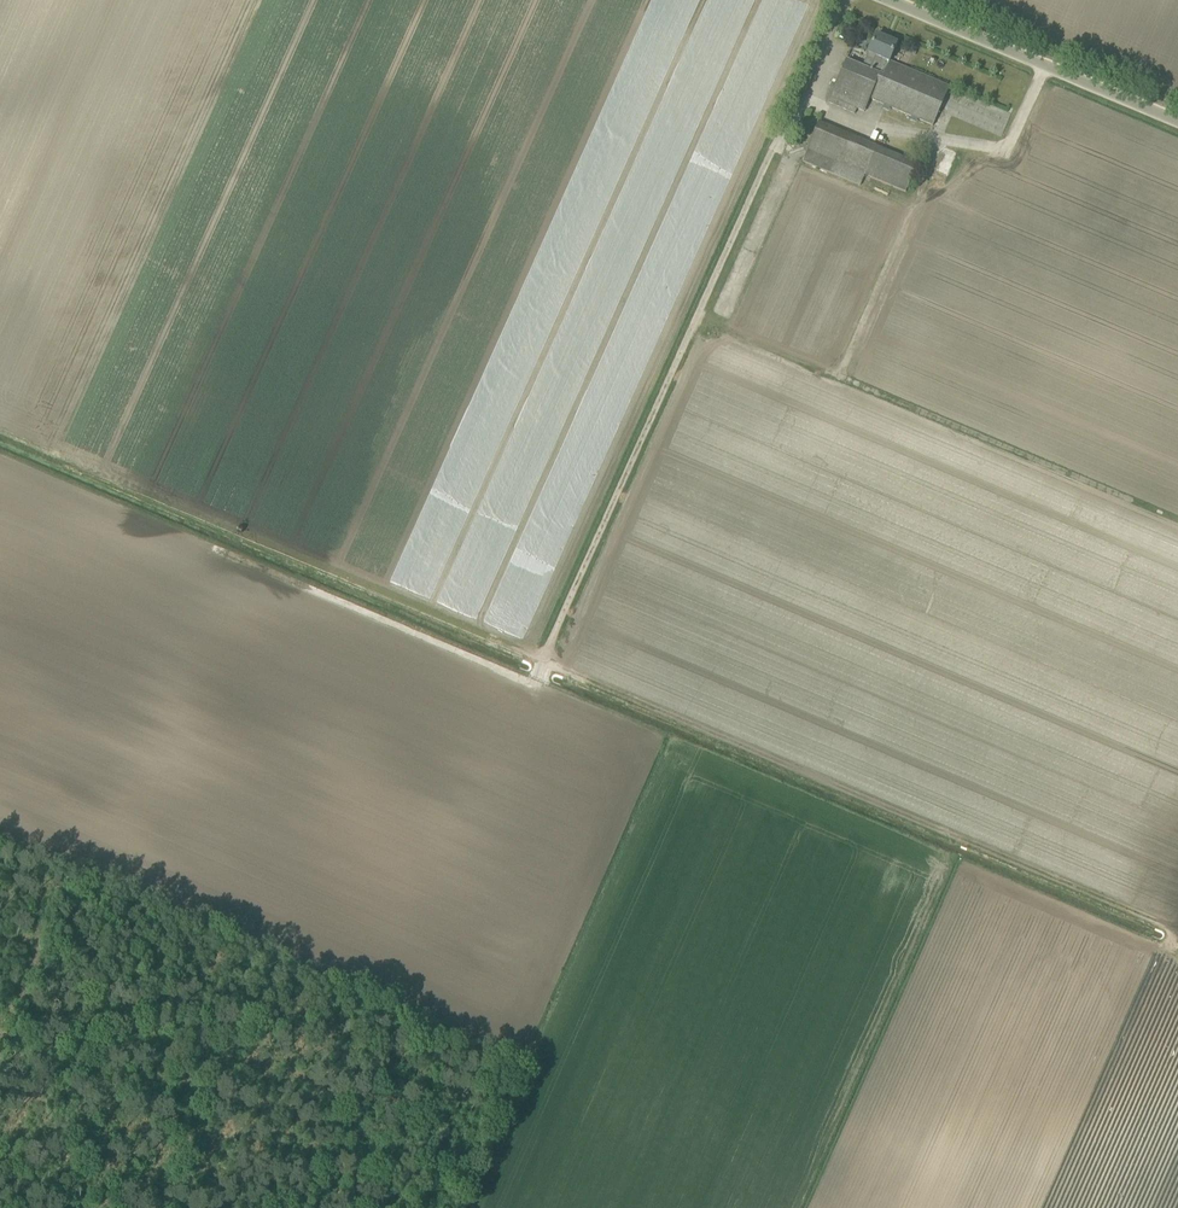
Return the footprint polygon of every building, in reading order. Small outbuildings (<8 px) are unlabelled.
[(854,115),(857,109),(864,113),(870,100),(933,127),(949,87),(889,62),(896,45),(875,36),(861,69),(846,62),(830,98),(828,103),(854,115)] [(806,91),(813,75),(804,71),(797,87),(806,91)] [(819,122),(802,162),(859,186),(864,176),(905,193),(917,164),(819,122)]
